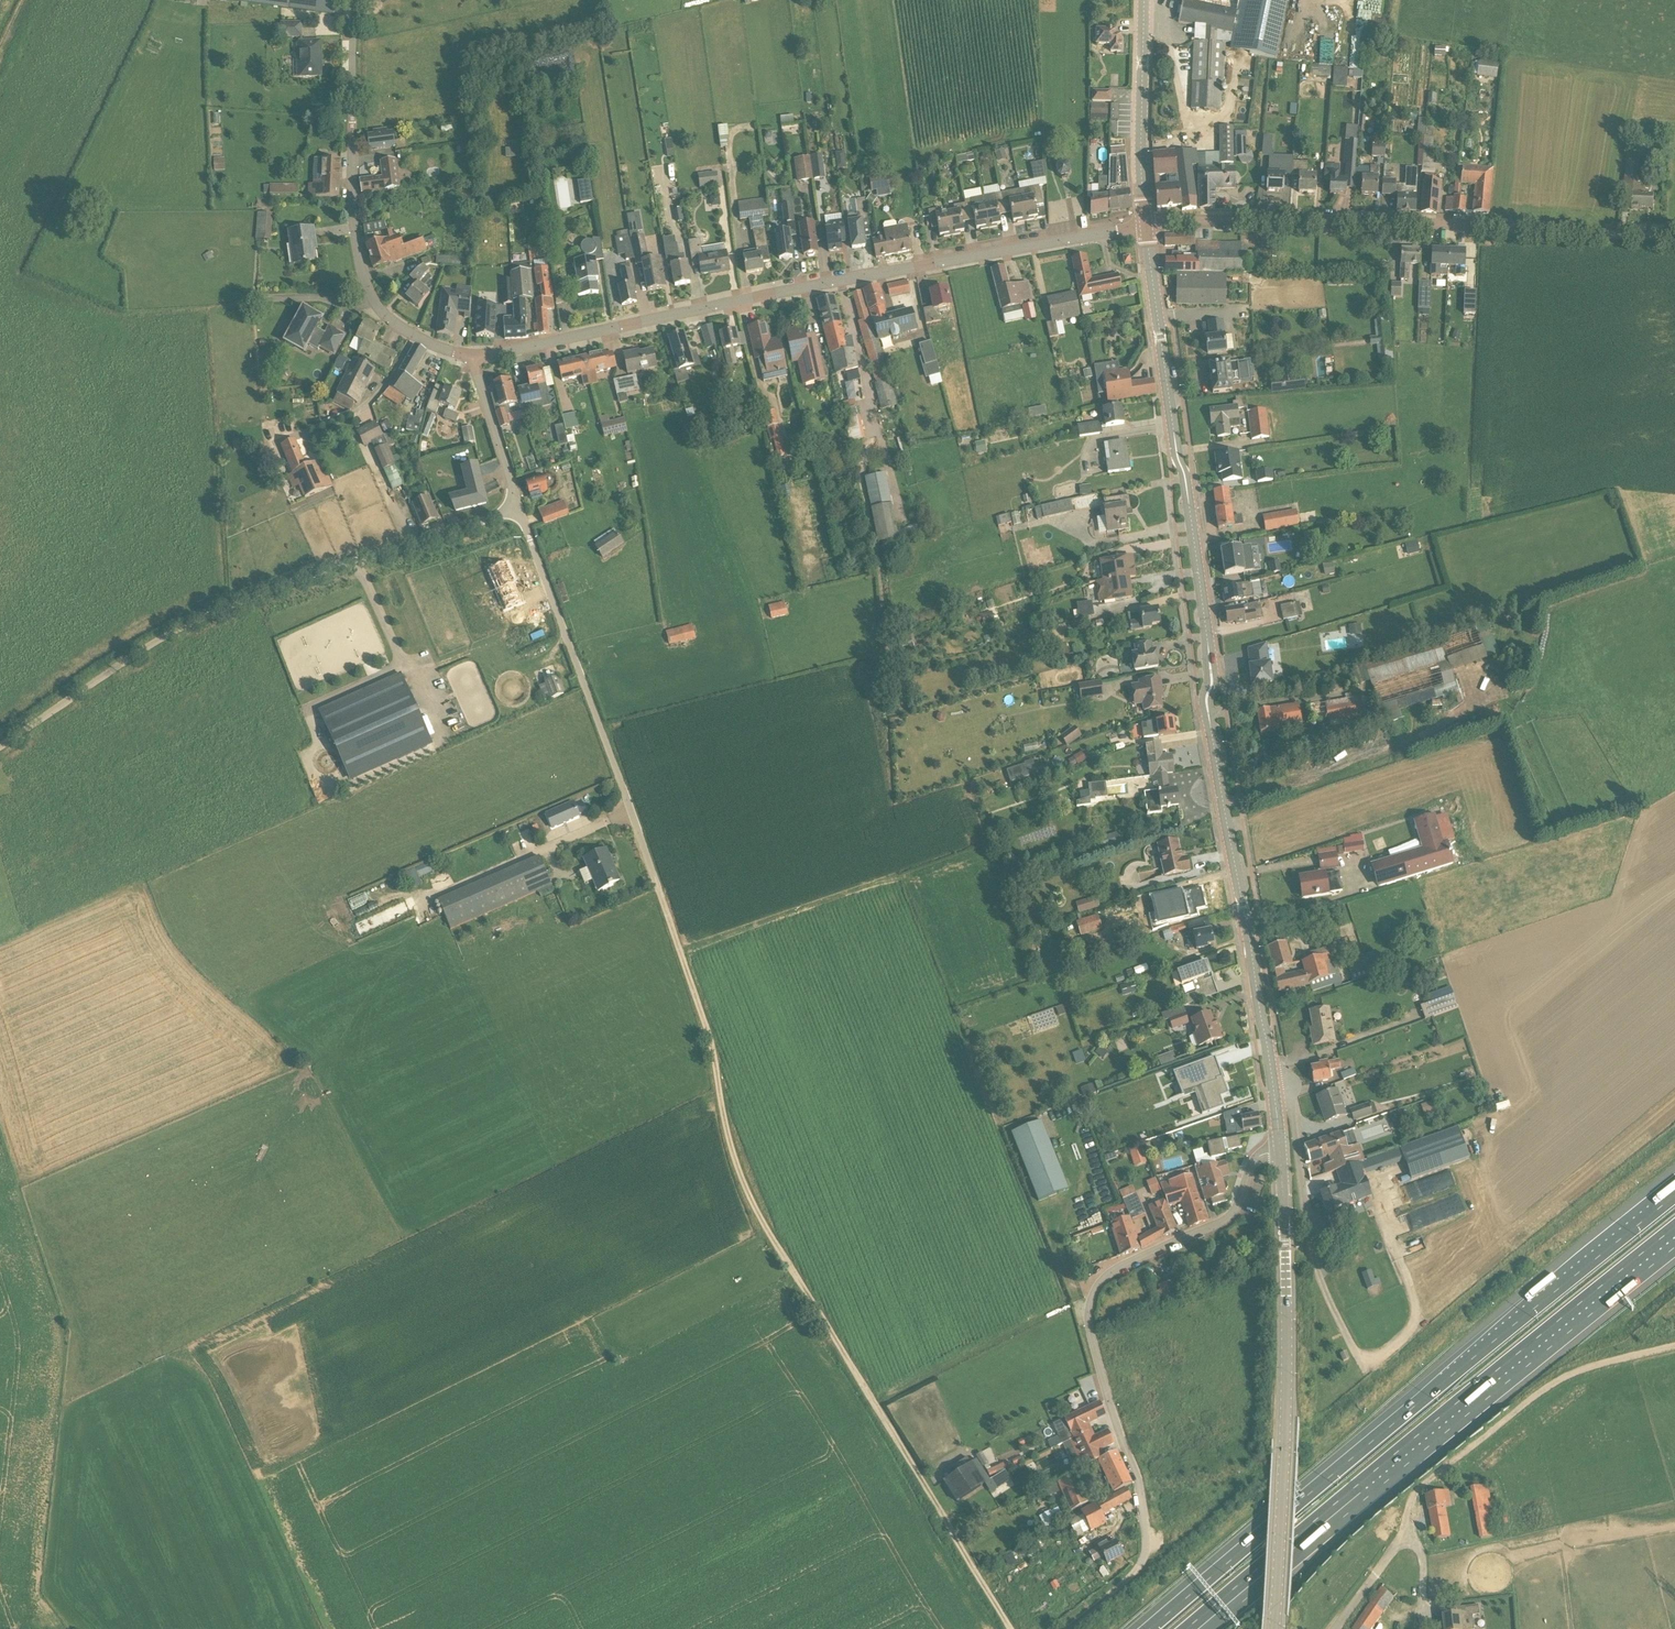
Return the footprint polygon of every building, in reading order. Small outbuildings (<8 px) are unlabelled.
[(330,12),(332,0),(234,0),(330,12)] [(1238,11),(1186,0),(1183,0),(1181,11),(1178,23),(1195,26),(1233,34),(1238,11)] [(1232,43),(1230,49),(1276,59),(1288,0),(1240,0),(1238,11),(1233,34),(1232,43)] [(301,24),(282,24),(282,37),(301,37),(301,24)] [(1233,34),(1195,26),(1194,41),(1225,42),(1232,43),(1233,34)] [(1116,35),(1117,30),(1097,29),(1096,44),(1111,45),(1111,52),(1121,52),(1121,35),(1116,35)] [(1223,82),(1225,42),(1194,41),(1191,109),(1220,110),(1221,82),(1223,82)] [(301,76),(321,76),(320,43),(301,43),(301,76)] [(1333,43),(1319,43),(1319,63),(1332,63),(1333,43)] [(1479,61),(1477,77),(1497,79),(1499,64),(1479,61)] [(1330,81),(1331,68),(1310,66),(1309,76),(1314,76),(1314,80),(1330,81)] [(1332,88),(1347,89),(1348,69),(1333,68),(1332,88)] [(1362,79),(1363,70),(1354,70),(1353,79),(1362,79)] [(1093,101),(1111,102),(1111,91),(1093,91),(1093,101)] [(1091,105),(1091,115),(1108,115),(1108,106),(1091,105)] [(793,116),(780,117),(781,125),(794,123),(793,116)] [(1233,127),(1220,127),(1220,164),(1233,164),(1233,127)] [(369,150),(395,147),(394,134),(387,134),(386,129),(373,131),(374,136),(368,137),(369,150)] [(1261,156),(1270,157),(1272,137),(1263,136),(1261,156)] [(1434,137),(1426,137),(1423,171),(1436,172),(1437,158),(1435,158),(1435,154),(1432,154),(1434,137)] [(1245,138),(1235,138),(1236,157),(1245,157),(1245,138)] [(668,157),(674,156),(671,139),(665,140),(668,157)] [(1357,140),(1346,139),(1343,163),(1347,164),(1346,175),(1354,176),(1357,140)] [(1385,144),(1372,143),(1372,157),(1385,158),(1385,144)] [(457,146),(458,154),(472,152),(471,144),(457,146)] [(510,149),(511,158),(522,157),(521,146),(512,147),(510,149)] [(1175,152),(1154,154),(1152,154),(1157,208),(1182,206),(1183,211),(1196,209),(1196,198),(1192,165),(1207,163),(1205,148),(1190,151),(1190,150),(1175,152)] [(1003,149),(994,152),(997,160),(1006,157),(1003,149)] [(1654,196),(1650,196),(1653,180),(1650,180),(1639,180),(1643,153),(1630,150),(1622,194),(1633,195),(1632,209),(1641,210),(1642,209),(1654,209),(1654,196)] [(1109,179),(1109,212),(1131,208),(1125,153),(1109,155),(1109,159),(1109,179)] [(820,156),(810,157),(813,179),(823,177),(820,156)] [(798,181),(813,179),(810,157),(795,159),(798,181)] [(225,171),(225,159),(214,159),(215,171),(225,171)] [(341,160),(323,159),(311,159),(310,185),(303,184),(303,197),(339,198),(341,160)] [(362,194),(399,188),(395,160),(381,161),(384,176),(360,180),(362,194)] [(1062,179),(1068,178),(1068,176),(1071,172),(1069,165),(1066,163),(1065,160),(1059,162),(1059,164),(1056,167),(1058,175),(1061,177),(1062,179)] [(1308,163),(1292,162),(1292,164),(1292,175),(1299,176),(1299,193),(1315,193),(1316,176),(1307,176),(1308,163)] [(1046,177),(1046,163),(1034,166),(1037,179),(1046,177)] [(1269,163),(1268,174),(1267,191),(1283,192),(1284,175),(1292,175),(1292,164),(1269,163)] [(927,169),(924,164),(918,167),(921,172),(927,169)] [(1339,166),(1325,165),(1324,180),(1331,180),(1330,194),(1345,194),(1346,181),(1338,180),(1339,166)] [(1476,185),(1473,213),(1488,214),(1493,169),(1462,167),(1457,166),(1454,188),(1453,195),(1453,199),(1451,212),(1464,213),(1466,198),(1459,197),(1461,183),(1476,185)] [(1355,175),(1353,188),(1362,189),(1361,195),(1377,196),(1378,167),(1370,167),(1370,178),(1362,178),(1362,175),(1355,175)] [(1382,196),(1397,196),(1396,212),(1416,213),(1418,168),(1406,168),(1405,186),(1396,185),(1396,181),(1383,180),(1382,196)] [(700,177),(701,188),(718,186),(716,173),(710,174),(710,169),(703,170),(704,176),(700,177)] [(1234,188),(1234,169),(1199,169),(1200,209),(1214,208),(1214,188),(1234,188)] [(868,173),(869,180),(871,191),(889,188),(887,177),(878,179),(877,172),(868,173)] [(1423,181),(1421,212),(1441,214),(1443,182),(1436,181),(1436,176),(1425,175),(1425,181),(1423,181)] [(1109,212),(1109,179),(1099,179),(1099,196),(1091,197),(1091,215),(1109,212)] [(579,202),(592,202),(591,181),(578,181),(579,202)] [(270,195),(298,195),(298,184),(270,184),(270,195)] [(984,196),(999,192),(998,185),(982,189),(984,196)] [(1019,189),(1026,221),(1034,220),(1034,218),(1038,217),(1038,219),(1045,217),(1043,207),(1040,208),(1040,205),(1043,204),(1039,185),(1019,189)] [(964,199),(981,197),(981,189),(963,191),(964,199)] [(1005,212),(1011,210),(1013,222),(1017,221),(1018,223),(1026,221),(1019,189),(1001,193),(1005,212)] [(983,197),(989,229),(997,227),(997,225),(1001,225),(998,213),(1005,212),(1001,193),(994,195),(983,197)] [(873,204),(876,199),(870,195),(866,200),(873,204)] [(493,197),(484,197),(484,206),(493,206),(493,197)] [(964,200),(965,204),(968,219),(974,218),(976,229),(980,229),(981,230),(989,229),(983,197),(964,200)] [(740,220),(749,219),(763,218),(769,217),(767,199),(738,202),(740,220)] [(868,220),(865,199),(858,200),(856,203),(857,214),(850,215),(848,218),(852,249),(865,247),(862,221),(868,220)] [(946,207),(952,236),(960,234),(960,233),(964,232),(962,220),(968,219),(965,204),(946,207)] [(785,223),(795,222),(792,205),(783,206),(782,206),(785,223)] [(952,236),(946,207),(928,211),(931,226),(937,225),(940,237),(944,236),(944,237),(952,236)] [(258,212),(256,239),(270,240),(272,213),(258,212)] [(511,253),(527,252),(526,213),(510,213),(511,253)] [(764,228),(763,218),(749,219),(751,231),(764,228)] [(384,221),(364,225),(365,236),(387,231),(384,221)] [(846,242),(843,221),(831,223),(832,230),(826,230),(829,252),(841,250),(840,242),(846,242)] [(900,227),(885,230),(883,230),(885,239),(873,241),(876,258),(912,251),(906,223),(903,221),(901,222),(899,224),(900,227)] [(789,259),(789,258),(792,258),(790,237),(796,236),(795,222),(785,223),(785,232),(776,233),(779,260),(782,259),(783,260),(784,261),(785,261),(786,261),(787,261),(788,260),(789,260),(789,259)] [(813,223),(800,225),(804,256),(806,255),(809,257),(813,257),(815,254),(817,254),(813,223)] [(316,243),(314,229),(289,232),(294,265),(316,262),(314,243),(316,243)] [(626,261),(635,259),(631,239),(629,231),(621,232),(616,233),(617,237),(615,237),(618,256),(625,255),(626,261)] [(427,250),(423,240),(404,248),(399,235),(388,239),(366,246),(373,269),(391,263),(427,250)] [(1195,235),(1165,236),(1165,246),(1195,245),(1195,235)] [(643,237),(631,239),(635,259),(636,266),(643,265),(649,291),(666,287),(660,259),(648,261),(643,237)] [(700,239),(689,241),(692,264),(700,263),(702,275),(718,272),(718,274),(729,272),(726,253),(703,257),(700,239)] [(603,258),(600,241),(592,240),(593,243),(592,243),(591,242),(590,242),(588,242),(587,243),(585,244),(584,245),(583,246),(583,247),(582,248),(582,249),(582,251),(582,253),(583,254),(583,255),(584,255),(585,256),(586,257),(588,257),(589,258),(591,258),(593,257),(594,256),(595,260),(603,258)] [(755,242),(756,250),(768,248),(767,240),(755,242)] [(1166,272),(1178,272),(1256,272),(1256,251),(1241,251),(1241,243),(1211,243),(1211,242),(1198,241),(1198,254),(1182,253),(1172,253),(1172,260),(1166,260),(1166,272)] [(676,244),(664,246),(666,256),(671,255),(672,265),(675,286),(690,283),(686,263),(679,264),(676,244)] [(770,261),(768,248),(756,250),(757,256),(744,258),(746,274),(763,271),(762,263),(770,261)] [(1420,250),(1401,249),(1401,264),(1401,280),(1408,280),(1409,264),(1419,265),(1420,250)] [(1448,267),(1448,251),(1432,250),(1431,276),(1439,277),(1439,267),(1448,267)] [(1448,251),(1448,267),(1456,268),(1456,277),(1464,277),(1465,251),(1448,251)] [(443,256),(443,264),(466,266),(467,257),(443,256)] [(1086,256),(1073,259),(1081,297),(1121,288),(1118,275),(1091,281),(1086,256)] [(422,260),(424,266),(433,263),(431,258),(422,260)] [(577,274),(578,281),(578,287),(579,287),(580,289),(577,290),(578,297),(598,294),(597,285),(596,280),(598,280),(595,260),(587,261),(587,259),(581,262),(575,262),(575,264),(573,265),(577,274)] [(534,268),(547,267),(546,260),(534,261),(534,268)] [(629,264),(620,266),(624,286),(618,288),(622,306),(637,302),(635,293),(636,293),(635,284),(634,284),(631,270),(630,270),(629,264)] [(430,271),(424,266),(412,276),(419,283),(407,297),(419,307),(430,294),(424,288),(432,279),(427,274),(430,271)] [(991,270),(1001,307),(1003,316),(1022,311),(1020,306),(1022,305),(1022,302),(1031,300),(1029,291),(1031,290),(1030,287),(1028,288),(1027,282),(1009,287),(1004,267),(991,270)] [(538,286),(540,299),(536,300),(539,335),(549,334),(546,310),(554,309),(548,268),(532,270),(535,287),(538,286)] [(529,271),(512,272),(512,276),(515,318),(504,319),(505,339),(527,338),(524,301),(532,300),(529,271)] [(1342,273),(1342,285),(1356,285),(1356,273),(1342,273)] [(1178,304),(1189,304),(1189,305),(1224,305),(1224,275),(1178,274),(1178,304)] [(502,280),(503,305),(513,304),(511,280),(502,280)] [(1431,282),(1419,282),(1418,309),(1430,310),(1431,282)] [(554,286),(555,293),(565,290),(566,290),(564,284),(563,284),(554,286)] [(894,284),(888,285),(890,295),(896,294),(894,284)] [(1401,284),(1391,284),(1391,298),(1401,299),(1401,284)] [(879,287),(864,291),(878,340),(891,336),(891,337),(893,340),(896,340),(899,338),(900,335),(899,334),(917,329),(911,310),(885,317),(882,307),(884,306),(879,287)] [(1136,287),(1129,288),(1131,296),(1137,294),(1136,287)] [(453,336),(457,308),(466,309),(465,318),(470,318),(472,289),(457,288),(457,293),(444,292),(437,334),(453,336)] [(941,321),(938,309),(950,306),(947,289),(931,292),(934,309),(924,311),(927,324),(941,321)] [(1476,292),(1464,291),(1463,314),(1475,314),(1476,292)] [(1065,298),(1048,302),(1052,319),(1069,315),(1070,319),(1079,317),(1074,293),(1065,295),(1065,298)] [(858,369),(853,349),(850,337),(843,338),(840,324),(834,297),(818,301),(836,374),(845,372),(847,379),(855,377),(855,380),(860,378),(859,372),(858,369)] [(477,336),(493,337),(494,337),(496,305),(478,304),(478,317),(476,317),(475,325),(477,325),(477,336)] [(1032,304),(1023,306),(1027,321),(1035,319),(1032,304)] [(296,322),(293,321),(292,320),(287,330),(291,332),(285,342),(295,347),(299,340),(318,351),(320,347),(334,355),(344,336),(330,328),(326,334),(317,329),(319,326),(315,324),(319,317),(304,309),(296,322)] [(876,340),(870,319),(859,322),(865,343),(876,383),(874,383),(881,409),(895,405),(877,340),(876,340)] [(1206,338),(1208,353),(1226,351),(1224,336),(1222,321),(1209,323),(1210,338),(1206,338)] [(1056,322),(1047,324),(1050,338),(1059,336),(1056,322)] [(389,370),(396,358),(397,356),(384,348),(382,351),(373,346),(381,331),(366,323),(357,339),(365,343),(359,354),(389,370)] [(761,370),(766,369),(767,374),(786,370),(779,340),(770,342),(766,324),(749,328),(756,359),(758,358),(761,370)] [(711,326),(701,329),(708,348),(717,346),(711,326)] [(1390,326),(1375,327),(1376,354),(1392,354),(1390,326)] [(793,362),(799,361),(804,384),(824,380),(814,336),(805,339),(803,328),(786,332),(793,362)] [(1459,341),(1462,332),(1455,330),(1452,338),(1459,341)] [(736,331),(720,334),(723,350),(725,350),(728,366),(737,365),(733,348),(740,347),(736,331)] [(668,338),(678,370),(674,371),(678,382),(687,379),(684,369),(694,365),(684,334),(668,338)] [(940,375),(931,342),(919,346),(929,378),(940,375)] [(401,372),(389,388),(399,395),(412,402),(422,386),(410,378),(426,352),(416,346),(400,372),(401,372)] [(635,352),(624,354),(628,374),(657,367),(653,350),(635,354),(635,352)] [(586,366),(588,375),(595,373),(609,369),(605,353),(586,357),(588,365),(586,366)] [(580,377),(588,375),(586,366),(588,365),(586,357),(558,364),(562,381),(580,377)] [(357,404),(375,370),(375,369),(356,358),(334,402),(350,411),(355,403),(357,404)] [(1232,384),(1240,383),(1238,362),(1229,364),(1229,362),(1209,365),(1213,393),(1232,391),(1232,384)] [(1155,394),(1153,381),(1129,385),(1127,372),(1119,373),(1105,375),(1104,366),(1095,367),(1095,366),(1094,366),(1098,395),(1099,395),(1099,393),(1107,392),(1108,401),(1155,394)] [(518,391),(523,410),(524,413),(532,411),(532,408),(550,403),(545,384),(546,384),(542,368),(526,372),(530,387),(518,390),(518,391)] [(1083,371),(1085,379),(1092,378),(1091,369),(1083,371)] [(636,376),(614,381),(617,394),(623,393),(624,394),(640,391),(636,376)] [(1279,381),(1279,392),(1301,390),(1301,379),(1279,381)] [(507,415),(523,410),(518,391),(514,393),(510,380),(495,384),(501,407),(504,406),(504,409),(504,410),(496,412),(500,428),(510,425),(507,415)] [(446,389),(436,385),(426,411),(436,415),(440,404),(448,407),(444,418),(456,423),(459,416),(453,414),(455,410),(461,394),(446,388),(446,389)] [(902,401),(898,389),(893,390),(897,403),(902,401)] [(623,393),(617,394),(619,403),(627,402),(626,394),(624,394),(623,393)] [(1233,407),(1210,410),(1212,425),(1216,424),(1218,437),(1230,436),(1229,428),(1232,428),(1232,427),(1239,426),(1237,408),(1247,407),(1246,396),(1235,397),(1236,402),(1233,402),(1233,407)] [(855,401),(840,404),(842,410),(856,407),(855,401)] [(1044,407),(1036,408),(1038,416),(1046,415),(1044,407)] [(1105,418),(1100,419),(1102,427),(1106,427),(1124,424),(1121,407),(1103,410),(1105,418)] [(1019,409),(1011,411),(1012,419),(1021,417),(1019,409)] [(1266,410),(1249,412),(1252,440),(1270,437),(1266,410)] [(418,411),(416,418),(413,432),(419,433),(424,413),(418,411)] [(768,428),(778,426),(775,411),(764,413),(768,428)] [(576,413),(563,416),(566,429),(579,426),(576,413)] [(421,435),(428,437),(434,416),(427,414),(421,435)] [(600,417),(601,425),(604,437),(627,431),(624,419),(611,423),(609,415),(600,417)] [(393,429),(389,421),(381,425),(384,433),(393,429)] [(372,443),(376,450),(387,444),(383,436),(381,433),(380,433),(375,423),(358,432),(365,446),(372,443)] [(1098,423),(1078,426),(1080,437),(1100,434),(1098,423)] [(472,428),(463,429),(465,443),(474,441),(472,428)] [(384,436),(383,436),(387,444),(389,447),(395,445),(392,436),(392,435),(384,436)] [(568,445),(566,435),(557,437),(560,446),(568,445)] [(574,435),(567,437),(568,443),(576,442),(574,435)] [(836,441),(840,461),(849,459),(844,439),(836,441)] [(233,441),(235,451),(235,452),(242,450),(240,440),(233,441)] [(282,445),(297,480),(318,471),(314,462),(305,466),(295,441),(282,445)] [(985,441),(975,443),(977,454),(987,452),(985,441)] [(1127,462),(1124,441),(1104,444),(1108,474),(1131,470),(1129,461),(1127,462)] [(1235,462),(1234,452),(1215,454),(1218,474),(1222,473),(1223,481),(1242,479),(1240,462),(1235,462)] [(380,462),(383,470),(384,470),(387,479),(399,474),(400,473),(396,464),(393,456),(380,462)] [(477,465),(463,468),(469,493),(450,498),(456,512),(487,504),(477,465)] [(326,489),(318,471),(297,480),(305,498),(326,489)] [(1273,481),(1272,471),(1256,472),(1258,483),(1273,481)] [(872,510),(891,506),(885,474),(868,477),(865,478),(872,510)] [(548,491),(543,475),(525,481),(527,487),(526,489),(528,490),(530,497),(548,491)] [(392,490),(404,485),(401,479),(390,484),(392,490)] [(1091,485),(1079,486),(1080,496),(1092,495),(1091,485)] [(1232,518),(1228,489),(1214,491),(1216,510),(1218,529),(1243,526),(1241,516),(1232,518)] [(1099,494),(1073,497),(1074,509),(1101,506),(1099,494)] [(1032,502),(1030,495),(1022,497),(1024,504),(1032,502)] [(1103,508),(1107,533),(1128,530),(1125,510),(1131,510),(1129,496),(1104,500),(1105,508),(1103,508)] [(438,519),(428,497),(412,503),(422,526),(438,519)] [(1071,500),(1035,508),(1038,520),(1073,512),(1071,500)] [(568,515),(563,503),(551,508),(556,520),(568,515)] [(1296,511),(1263,518),(1266,532),(1299,525),(1296,511)] [(999,517),(996,517),(998,526),(1011,523),(1009,514),(1008,514),(999,517)] [(617,534),(596,548),(603,558),(623,544),(617,534)] [(1020,540),(1030,573),(1055,565),(1049,546),(1037,549),(1033,537),(1020,540)] [(1420,552),(1417,541),(1405,544),(1408,555),(1420,552)] [(1221,550),(1225,575),(1244,573),(1244,572),(1253,570),(1250,547),(1241,548),(1240,547),(1221,550)] [(1129,577),(1129,578),(1136,577),(1132,557),(1100,562),(1104,581),(1129,577)] [(1269,564),(1271,574),(1281,572),(1279,562),(1269,564)] [(1325,575),(1334,573),(1332,563),(1323,565),(1325,575)] [(516,586),(507,564),(490,571),(500,592),(499,593),(506,610),(522,603),(515,587),(516,586)] [(1129,577),(1104,581),(1097,582),(1100,602),(1132,597),(1129,578),(1129,577)] [(1222,589),(1225,603),(1254,597),(1251,583),(1240,585),(1240,586),(1222,589)] [(1330,593),(1328,585),(1322,587),(1323,594),(1330,593)] [(1239,608),(1226,610),(1228,624),(1237,623),(1237,625),(1247,623),(1247,622),(1263,619),(1261,610),(1270,608),(1268,600),(1239,608)] [(785,603),(769,607),(771,619),(788,615),(785,603)] [(1298,617),(1294,603),(1280,606),(1284,620),(1298,617)] [(1130,623),(1131,631),(1143,629),(1151,628),(1151,626),(1160,624),(1158,609),(1141,612),(1142,621),(1130,623)] [(981,615),(982,620),(993,617),(992,611),(981,615)] [(1382,706),(1385,715),(1447,696),(1448,698),(1458,695),(1452,673),(1487,659),(1499,655),(1491,631),(1511,624),(1507,615),(1474,628),(1351,668),(1356,687),(1370,682),(1378,708),(1382,706)] [(995,622),(993,617),(982,620),(984,625),(995,622)] [(1362,635),(1361,624),(1349,626),(1350,636),(1362,635)] [(692,626),(666,632),(669,644),(695,638),(692,626)] [(917,649),(914,640),(908,642),(910,650),(917,649)] [(1076,658),(1074,654),(1069,655),(1065,643),(1058,645),(1064,662),(1076,658)] [(1132,654),(1135,671),(1158,667),(1155,650),(1152,651),(1151,644),(1135,646),(1136,654),(1132,654)] [(1265,644),(1249,649),(1251,667),(1250,667),(1252,686),(1271,684),(1269,664),(1268,664),(1265,644)] [(895,659),(897,672),(903,671),(901,658),(895,659)] [(1084,680),(1083,665),(1071,665),(1071,662),(1069,662),(1070,681),(1084,680)] [(347,774),(430,737),(402,675),(319,712),(347,774)] [(1132,686),(1135,705),(1143,704),(1144,711),(1162,708),(1161,699),(1163,698),(1160,678),(1139,682),(1140,684),(1132,686)] [(552,700),(565,696),(558,679),(546,683),(552,700)] [(1101,682),(1073,687),(1074,693),(1077,693),(1078,700),(1103,696),(1101,682)] [(1365,716),(1361,697),(1310,705),(1312,714),(1327,712),(1328,722),(1365,716)] [(1302,724),(1299,705),(1257,712),(1261,733),(1273,731),(1273,730),(1302,724)] [(1175,734),(1173,719),(1148,722),(1148,728),(1143,729),(1144,738),(1159,736),(1175,734)] [(1076,727),(1060,738),(1067,748),(1083,736),(1076,727)] [(1146,744),(1150,776),(1153,776),(1153,775),(1166,773),(1174,772),(1172,756),(1162,757),(1161,748),(1160,742),(1146,744)] [(1084,751),(1073,758),(1077,764),(1078,766),(1089,759),(1084,751)] [(1029,777),(1029,775),(1025,765),(1013,769),(1007,771),(1011,783),(1029,777)] [(1153,775),(1153,776),(1154,783),(1158,783),(1159,787),(1155,787),(1155,792),(1144,793),(1147,815),(1162,813),(1162,809),(1179,806),(1176,790),(1169,791),(1166,773),(1153,775)] [(1089,785),(1090,798),(1091,799),(1077,804),(1078,808),(1091,806),(1091,803),(1096,802),(1096,800),(1101,800),(1099,784),(1089,785)] [(573,802),(546,814),(552,829),(580,817),(573,802)] [(1423,850),(1373,865),(1380,886),(1453,863),(1446,842),(1442,844),(1434,816),(1415,822),(1423,850)] [(1120,832),(1099,839),(1102,849),(1123,843),(1120,832)] [(1158,846),(1159,852),(1165,876),(1189,871),(1187,858),(1181,859),(1177,841),(1158,846)] [(613,884),(621,881),(607,849),(585,859),(600,892),(614,886),(613,884)] [(1335,854),(1320,856),(1322,870),(1337,867),(1335,854)] [(1066,857),(1037,866),(1040,875),(1069,865),(1066,857)] [(452,930),(553,885),(541,859),(440,903),(452,930)] [(418,877),(434,871),(431,863),(406,871),(412,887),(421,884),(418,877)] [(1303,898),(1327,894),(1342,891),(1339,872),(1302,878),(1305,897),(1303,897),(1303,898)] [(1161,894),(1166,914),(1185,909),(1187,918),(1197,916),(1195,910),(1205,908),(1201,889),(1183,893),(1182,890),(1161,894)] [(1076,903),(1079,914),(1080,914),(1100,908),(1097,897),(1076,903)] [(1138,903),(1144,920),(1159,915),(1153,898),(1138,903)] [(373,900),(352,909),(356,917),(377,907),(373,900)] [(1101,929),(1097,916),(1077,923),(1081,935),(1091,932),(1092,937),(1103,934),(1101,929)] [(1210,930),(1208,918),(1187,924),(1190,934),(1188,934),(1189,938),(1194,937),(1197,950),(1207,948),(1207,946),(1213,944),(1211,930),(1210,930)] [(1174,939),(1173,935),(1171,929),(1162,932),(1165,941),(1174,939)] [(1305,994),(1342,982),(1334,953),(1292,965),(1285,942),(1268,947),(1274,971),(1278,991),(1302,986),(1305,994)] [(1207,962),(1177,972),(1182,985),(1199,979),(1202,987),(1214,982),(1212,977),(1210,978),(1209,976),(1211,975),(1207,962)] [(1127,973),(1129,980),(1135,978),(1133,971),(1127,973)] [(1120,987),(1123,997),(1138,992),(1135,982),(1120,987)] [(1203,990),(1185,996),(1188,1005),(1206,999),(1203,990)] [(1454,995),(1420,1006),(1425,1020),(1459,1009),(1454,995)] [(1329,1008),(1310,1012),(1315,1034),(1311,1034),(1313,1045),(1335,1041),(1329,1008)] [(1184,1013),(1169,1019),(1173,1029),(1188,1023),(1184,1013)] [(1213,1022),(1210,1014),(1192,1020),(1197,1034),(1194,1035),(1198,1047),(1222,1038),(1216,1021),(1213,1022)] [(1105,1051),(1100,1047),(1095,1053),(1100,1057),(1105,1051)] [(1082,1051),(1073,1054),(1077,1063),(1085,1060),(1082,1051)] [(1157,1057),(1161,1067),(1176,1061),(1172,1052),(1157,1057)] [(1229,1094),(1216,1057),(1175,1073),(1183,1094),(1184,1093),(1186,1098),(1197,1094),(1204,1114),(1225,1106),(1222,1097),(1229,1094)] [(1311,1068),(1312,1079),(1313,1083),(1331,1080),(1329,1071),(1341,1069),(1340,1060),(1330,1062),(1319,1064),(1320,1067),(1311,1068)] [(1353,1069),(1341,1074),(1343,1081),(1356,1075),(1353,1069)] [(1097,1093),(1094,1084),(1081,1089),(1084,1097),(1097,1093)] [(1326,1123),(1345,1116),(1337,1090),(1317,1097),(1326,1123)] [(1433,1101),(1424,1104),(1428,1115),(1437,1112),(1433,1101)] [(1351,1111),(1351,1113),(1354,1120),(1372,1114),(1370,1110),(1371,1110),(1371,1108),(1370,1109),(1368,1105),(1351,1111)] [(1243,1132),(1243,1131),(1261,1127),(1258,1114),(1243,1116),(1240,1108),(1183,1128),(1185,1135),(1195,1131),(1196,1133),(1209,1128),(1208,1124),(1224,1121),(1227,1135),(1243,1132)] [(1039,1121),(1009,1132),(1036,1207),(1066,1195),(1039,1121)] [(1401,1149),(1405,1161),(1412,1180),(1470,1159),(1459,1128),(1400,1149),(1401,1149)] [(1328,1174),(1337,1171),(1360,1163),(1364,1161),(1359,1146),(1355,1148),(1349,1131),(1355,1129),(1354,1129),(1304,1147),(1310,1163),(1330,1155),(1332,1162),(1325,1165),(1328,1174)] [(1241,1148),(1239,1137),(1208,1144),(1211,1159),(1226,1156),(1224,1150),(1228,1150),(1228,1151),(1241,1148)] [(1150,1142),(1145,1144),(1146,1149),(1148,1149),(1149,1155),(1155,1153),(1153,1147),(1152,1147),(1150,1142)] [(1130,1152),(1132,1159),(1143,1155),(1141,1148),(1130,1152)] [(1360,1163),(1364,1175),(1405,1161),(1401,1149),(1365,1162),(1364,1161),(1360,1163)] [(1205,1179),(1213,1206),(1228,1202),(1224,1191),(1226,1190),(1228,1188),(1226,1183),(1224,1182),(1222,1182),(1219,1174),(1227,1172),(1225,1163),(1217,1166),(1216,1165),(1202,1169),(1201,1164),(1195,1166),(1199,1180),(1205,1179)] [(1337,1171),(1342,1185),(1349,1205),(1372,1196),(1364,1175),(1360,1163),(1337,1171)] [(1171,1179),(1189,1175),(1187,1169),(1169,1173),(1171,1179)] [(1182,1202),(1190,1227),(1205,1221),(1207,1220),(1204,1211),(1202,1211),(1192,1176),(1160,1184),(1168,1206),(1182,1202)] [(1149,1188),(1158,1185),(1155,1178),(1147,1182),(1149,1188)] [(1336,1210),(1349,1205),(1342,1185),(1320,1193),(1327,1212),(1333,1210),(1334,1210),(1336,1210)] [(1414,1211),(1421,1228),(1464,1211),(1457,1193),(1414,1211)] [(1136,1194),(1123,1200),(1132,1219),(1144,1214),(1136,1194)] [(1150,1208),(1158,1227),(1151,1231),(1155,1242),(1162,1238),(1177,1232),(1165,1201),(1150,1208)] [(1142,1234),(1138,1225),(1132,1227),(1129,1218),(1111,1224),(1122,1256),(1140,1250),(1136,1240),(1135,1236),(1142,1234)] [(1155,1242),(1151,1231),(1137,1239),(1141,1249),(1155,1242)] [(1367,1290),(1381,1285),(1379,1278),(1374,1280),(1371,1271),(1362,1274),(1367,1290)] [(1159,1297),(1171,1293),(1167,1283),(1160,1285),(1162,1290),(1157,1292),(1159,1297)] [(1346,1352),(1341,1354),(1344,1361),(1349,1359),(1346,1352)] [(1068,1441),(1089,1432),(1086,1425),(1106,1415),(1100,1403),(1054,1425),(1059,1437),(1048,1442),(1052,1449),(1063,1444),(1063,1445),(1069,1442),(1068,1441)] [(1092,1439),(1089,1432),(1068,1441),(1069,1442),(1077,1460),(1075,1461),(1079,1470),(1098,1460),(1102,1458),(1099,1451),(1114,1444),(1108,1431),(1092,1439)] [(1117,1451),(1102,1458),(1098,1460),(1114,1493),(1132,1484),(1117,1451)] [(984,1467),(988,1464),(989,1464),(982,1452),(976,1456),(984,1467)] [(1012,1461),(1014,1466),(1022,1462),(1020,1457),(1012,1461)] [(967,1458),(952,1467),(956,1473),(971,1464),(967,1458)] [(991,1469),(987,1471),(990,1477),(1013,1467),(1011,1462),(1004,1465),(1004,1464),(991,1469)] [(985,1484),(972,1463),(971,1464),(956,1473),(943,1482),(957,1502),(985,1484)] [(1088,1503),(1073,1474),(1056,1482),(1070,1511),(1088,1503)] [(1471,1486),(1479,1538),(1496,1536),(1495,1526),(1508,1524),(1507,1512),(1493,1515),(1489,1484),(1471,1486)] [(1102,1515),(1132,1498),(1127,1488),(1112,1495),(1112,1494),(1096,1503),(1102,1515)] [(1450,1490),(1427,1493),(1432,1539),(1450,1537),(1447,1507),(1452,1506),(1450,1490)] [(1102,1515),(1096,1503),(1068,1519),(1078,1537),(1090,1530),(1094,1537),(1109,1529),(1102,1515)] [(1123,1555),(1116,1541),(1108,1545),(1106,1542),(1099,1547),(1099,1548),(1089,1553),(1094,1562),(1104,1557),(1107,1563),(1123,1555)] [(1100,1569),(1099,1572),(1103,1578),(1109,1575),(1103,1567),(1100,1569)] [(1387,1607),(1394,1597),(1381,1588),(1357,1622),(1357,1623),(1353,1628),(1371,1628),(1387,1607)] [(1444,1616),(1446,1628),(1475,1628),(1473,1616),(1480,1615),(1479,1605),(1452,1608),(1453,1615),(1444,1616)]
